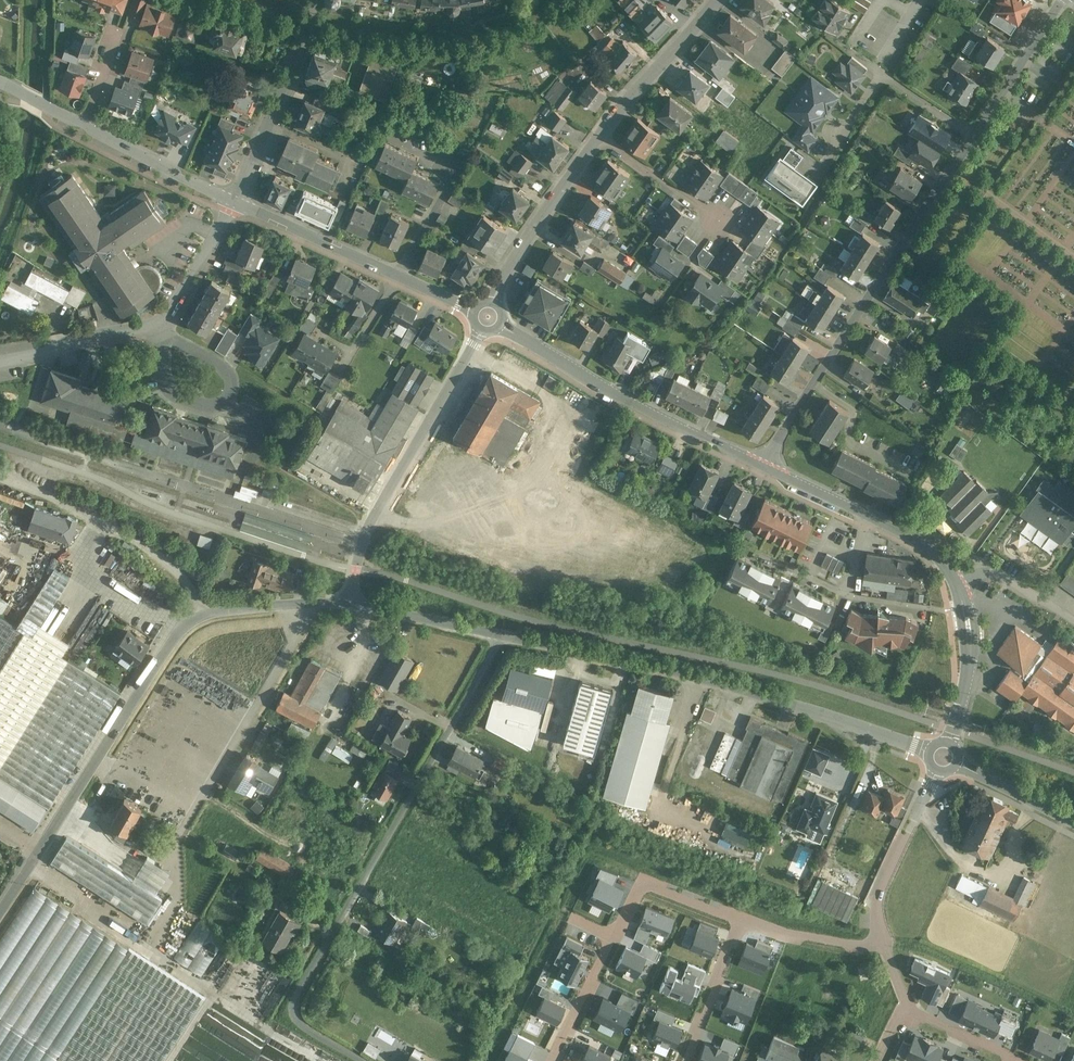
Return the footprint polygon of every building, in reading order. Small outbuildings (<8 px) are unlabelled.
[(90,1),(90,2),(91,3),(91,2),(98,5),(97,6),(105,9),(105,8),(109,9),(109,8),(112,0),(91,0),(90,1)] [(109,8),(122,12),(126,0),(112,0),(109,8)] [(146,0),(134,0),(130,12),(141,15),(146,0)] [(421,6),(429,7),(448,5),(448,7),(448,9),(450,11),(452,12),(454,12),(456,11),(457,11),(458,9),(459,8),(459,7),(459,5),(458,3),(460,3),(460,0),(421,0),(421,6)] [(648,0),(636,0),(639,3),(629,13),(640,24),(639,25),(646,32),(647,31),(648,33),(649,32),(655,39),(673,20),(657,5),(655,6),(651,2),(648,0)] [(769,0),(741,0),(740,2),(742,4),(763,21),(770,13),(768,12),(774,4),(769,0)] [(832,0),(824,0),(820,6),(822,7),(821,9),(843,23),(850,12),(832,0)] [(851,6),(864,13),(871,2),(867,0),(854,0),(851,6)] [(1001,3),(995,12),(1011,22),(1013,20),(1018,23),(1023,15),(1023,16),(1027,11),(1026,10),(1031,3),(1027,1),(1028,0),(1027,0),(1015,0),(1010,8),(1001,3)] [(1015,0),(997,0),(1001,3),(1010,8),(1015,0)] [(175,14),(148,4),(141,24),(150,27),(149,29),(159,32),(159,30),(168,33),(175,14)] [(843,23),(821,9),(820,10),(818,9),(813,17),(815,18),(814,19),(836,33),(843,23)] [(756,34),(730,14),(718,30),(744,50),(756,34)] [(987,28),(975,20),(970,29),(982,36),(987,28)] [(236,26),(225,22),(224,24),(215,21),(211,33),(217,35),(213,45),(237,53),(237,51),(238,52),(241,50),(242,46),(241,44),(240,43),(243,33),(242,29),(236,28),(236,26)] [(185,25),(179,23),(175,35),(180,37),(185,25)] [(606,35),(596,24),(588,31),(598,43),(606,35)] [(197,29),(185,25),(180,37),(192,41),(197,29)] [(95,36),(77,30),(70,49),(88,56),(95,36)] [(788,41),(777,33),(773,39),(783,47),(788,41)] [(621,45),(612,37),(603,48),(611,56),(609,59),(622,71),(637,54),(623,42),(621,45)] [(1004,47),(988,37),(984,44),(979,41),(977,44),(975,43),(968,54),(977,60),(979,57),(993,66),(1004,47)] [(733,58),(711,40),(697,59),(716,73),(711,79),(723,87),(731,94),(736,87),(720,75),(733,58)] [(786,49),(771,68),(782,76),(796,58),(786,49)] [(341,59),(315,50),(307,73),(308,74),(308,76),(309,80),(318,83),(321,81),(322,79),(342,86),(345,76),(333,71),(335,66),(338,67),(341,59)] [(153,58),(134,51),(126,71),(132,74),(146,78),(153,58)] [(398,66),(372,56),(359,90),(386,100),(398,66)] [(972,65),(958,56),(951,67),(960,72),(965,75),(972,65)] [(867,69),(852,57),(847,62),(849,64),(849,63),(863,74),(867,69)] [(89,66),(70,60),(67,68),(86,74),(89,66)] [(849,64),(846,68),(841,63),(834,72),(839,76),(836,80),(851,92),(865,75),(863,74),(849,63),(849,64)] [(86,74),(67,68),(61,86),(79,93),(86,74)] [(707,83),(690,70),(678,86),(695,99),(707,83)] [(965,75),(960,72),(947,92),(948,96),(954,99),(957,98),(966,103),(971,95),(972,96),(974,95),(976,92),(976,90),(974,89),(978,83),(965,75)] [(146,78),(132,74),(129,81),(143,86),(146,78)] [(129,81),(125,79),(121,88),(137,94),(140,95),(143,86),(129,81)] [(576,92),(558,79),(544,97),(562,111),(576,92)] [(261,89),(239,80),(237,86),(234,85),(230,93),(233,94),(230,103),(251,111),(254,102),(255,103),(261,89)] [(606,93),(591,81),(580,96),(595,107),(606,93)] [(837,97),(818,83),(814,89),(807,83),(791,105),(798,111),(794,116),(804,124),(801,128),(807,133),(810,128),(813,130),(837,97)] [(121,88),(116,86),(110,105),(131,112),(137,94),(121,88)] [(735,97),(731,94),(723,87),(716,97),(727,106),(735,97)] [(328,100),(316,96),(313,103),(325,107),(328,100)] [(692,112),(670,96),(658,113),(679,129),(692,112)] [(313,103),(306,99),(296,123),(313,131),(313,130),(317,132),(319,131),(320,130),(321,129),(322,128),(322,126),(322,125),(321,124),(321,123),(320,122),(319,122),(325,107),(313,103)] [(176,116),(164,110),(158,122),(160,123),(157,130),(164,134),(163,136),(177,144),(179,139),(187,125),(185,124),(175,119),(176,116)] [(555,111),(547,123),(558,131),(566,119),(555,111)] [(931,123),(919,116),(909,132),(920,139),(928,144),(933,136),(945,144),(950,136),(938,128),(938,127),(931,123)] [(235,122),(221,117),(218,124),(220,125),(221,125),(232,130),(235,122)] [(647,125),(638,118),(623,139),(644,154),(651,144),(652,145),(653,144),(652,143),(658,134),(659,135),(660,134),(659,133),(647,125)] [(664,126),(653,118),(647,125),(659,133),(664,126)] [(195,126),(186,122),(185,124),(187,125),(179,139),(187,143),(195,126)] [(232,130),(221,125),(220,125),(213,143),(235,152),(238,146),(237,146),(243,134),(232,130)] [(552,135),(541,126),(536,132),(538,133),(534,137),(561,157),(569,147),(553,135),(552,135)] [(807,133),(801,128),(792,140),(808,151),(817,140),(807,133)] [(725,130),(717,142),(730,152),(739,140),(725,130)] [(945,144),(933,136),(928,144),(940,151),(945,144)] [(317,150),(289,137),(279,161),(298,170),(296,175),(305,179),(306,177),(327,187),(329,187),(337,168),(314,157),(317,150)] [(561,157),(534,137),(532,140),(537,143),(531,151),(537,155),(537,156),(553,168),(561,157)] [(928,144),(920,139),(910,154),(914,157),(930,167),(940,151),(928,144)] [(235,152),(213,143),(205,161),(216,165),(227,170),(232,158),(233,158),(235,152)] [(439,182),(412,170),(417,158),(385,143),(375,165),(407,179),(402,190),(430,202),(439,182)] [(910,154),(898,146),(893,154),(910,165),(914,157),(910,154)] [(791,147),(783,158),(780,156),(767,174),(768,174),(779,159),(793,170),(795,167),(799,161),(791,156),(795,150),(791,147)] [(803,156),(795,150),(791,156),(799,161),(803,156)] [(532,162),(521,153),(513,165),(524,173),(532,162)] [(793,170),(779,159),(768,174),(776,180),(789,190),(786,193),(792,197),(794,194),(800,198),(811,183),(805,179),(807,176),(795,167),(793,170)] [(629,175),(608,160),(593,181),(609,192),(616,196),(616,195),(615,195),(621,186),(622,187),(623,186),(622,185),(629,175)] [(722,175),(701,160),(693,171),(714,186),(722,175)] [(227,170),(216,165),(213,172),(224,177),(227,170)] [(514,175),(503,167),(498,174),(508,182),(514,175)] [(921,181),(900,167),(894,177),(895,178),(891,185),(911,198),(921,181)] [(55,186),(67,177),(63,171),(50,180),(55,186)] [(714,186),(693,171),(685,183),(706,198),(714,186)] [(729,172),(720,185),(726,189),(735,177),(729,172)] [(114,218),(103,226),(97,218),(100,216),(72,174),(41,196),(74,244),(77,241),(79,244),(76,246),(88,264),(91,262),(93,265),(90,267),(123,315),(154,294),(153,292),(156,289),(159,285),(160,281),(160,276),(157,272),(154,269),(150,267),(145,266),(141,267),(137,269),(120,244),(128,239),(132,244),(166,220),(145,189),(110,213),(114,218)] [(276,175),(275,179),(274,179),(267,193),(266,194),(265,195),(265,197),(265,198),(265,199),(266,200),(267,201),(269,201),(270,201),(282,206),(288,194),(291,186),(283,183),(285,179),(276,175)] [(811,183),(800,198),(794,194),(792,197),(803,205),(818,184),(807,176),(805,179),(811,183)] [(735,177),(726,189),(733,193),(741,181),(735,177)] [(789,190),(776,180),(773,184),(786,193),(789,190)] [(105,194),(116,193),(116,183),(105,183),(105,194)] [(609,192),(598,184),(594,189),(606,197),(609,192)] [(529,200),(513,188),(510,192),(509,192),(502,200),(503,201),(500,206),(516,217),(529,200)] [(467,197),(455,189),(448,200),(460,208),(467,197)] [(752,189),(743,201),(749,205),(758,193),(752,189)] [(295,211),(329,226),(338,207),(304,191),(295,211)] [(611,209),(591,195),(580,212),(597,223),(602,216),(606,218),(611,209)] [(336,204),(340,205),(335,218),(339,220),(347,202),(339,198),(336,204)] [(388,202),(381,198),(376,210),(383,213),(388,202)] [(901,209),(886,199),(875,216),(874,217),(879,220),(879,221),(881,222),(890,227),(894,221),(893,220),(901,209)] [(691,218),(670,203),(663,214),(684,229),(691,218)] [(778,221),(757,206),(749,217),(770,232),(778,221)] [(875,216),(861,207),(856,216),(867,223),(866,223),(870,225),(874,217),(875,216)] [(362,211),(355,208),(347,225),(356,229),(356,230),(364,234),(365,233),(366,233),(375,213),(364,208),(362,211)] [(409,223),(391,214),(380,238),(398,246),(409,223)] [(684,229),(663,214),(655,224),(676,239),(684,229)] [(506,230),(484,216),(471,235),(470,236),(477,241),(492,251),(506,230)] [(867,223),(856,216),(850,226),(860,232),(866,223),(867,223)] [(770,232),(749,217),(741,228),(754,237),(762,243),(763,243),(770,232)] [(592,233),(574,221),(562,240),(581,251),(587,242),(598,249),(603,240),(592,233)] [(878,243),(863,233),(852,250),(867,260),(878,243)] [(477,241),(470,236),(471,235),(468,234),(464,239),(474,246),(477,241)] [(659,235),(653,243),(660,248),(666,240),(659,235)] [(685,235),(676,247),(682,251),(691,239),(685,235)] [(264,244),(246,237),(237,259),(254,267),(264,244)] [(762,243),(754,237),(749,243),(762,252),(766,245),(763,243),(762,243)] [(474,246),(464,239),(460,246),(467,251),(468,251),(474,255),(478,249),(474,246)] [(691,239),(682,251),(689,256),(697,243),(691,239)] [(674,246),(666,240),(660,248),(662,249),(669,254),(674,246)] [(745,250),(732,241),(724,252),(746,267),(753,256),(754,256),(745,250)] [(762,252),(749,243),(745,250),(754,256),(753,256),(757,259),(762,252)] [(845,259),(851,251),(845,246),(839,254),(845,259)] [(437,252),(428,248),(426,252),(425,252),(424,254),(425,254),(420,266),(438,274),(445,256),(436,253),(437,252)] [(669,254),(662,249),(651,264),(658,269),(657,271),(663,275),(665,274),(671,278),(682,263),(669,254)] [(867,260),(852,250),(841,268),(857,278),(867,260)] [(474,255),(468,251),(467,251),(464,257),(463,256),(459,261),(460,262),(453,273),(464,281),(467,277),(472,281),(485,262),(474,255)] [(574,263),(553,251),(544,266),(561,276),(566,268),(569,270),(574,263)] [(708,251),(699,263),(705,268),(714,255),(708,251)] [(746,267),(724,252),(716,263),(738,278),(746,267)] [(316,266),(296,258),(288,276),(290,277),(297,280),(292,290),(309,297),(314,286),(308,284),(316,266)] [(626,273),(604,259),(598,269),(620,283),(626,273)] [(595,268),(584,261),(580,268),(591,275),(595,268)] [(238,268),(227,263),(224,270),(229,273),(235,275),(238,268)] [(527,264),(524,271),(530,273),(533,266),(527,264)] [(839,271),(828,264),(824,270),(831,274),(835,277),(839,271)] [(824,270),(820,267),(814,277),(825,284),(831,274),(824,270)] [(247,272),(238,268),(235,275),(244,279),(247,272)] [(277,269),(262,293),(269,297),(284,273),(277,269)] [(31,270),(20,290),(8,283),(1,297),(32,314),(39,300),(34,297),(38,290),(58,300),(59,298),(64,301),(65,300),(70,290),(31,270)] [(235,275),(229,273),(226,281),(241,287),(244,279),(235,275)] [(357,283),(341,273),(336,281),(329,292),(330,292),(346,302),(357,283)] [(717,285),(701,274),(688,292),(689,293),(687,295),(697,302),(699,299),(709,306),(719,293),(722,288),(717,285)] [(297,280),(290,277),(284,290),(308,300),(309,297),(292,290),(297,280)] [(336,281),(330,277),(321,292),(327,296),(330,292),(329,292),(336,281)] [(899,284),(895,281),(883,298),(912,317),(917,309),(923,312),(928,304),(923,301),(923,300),(907,289),(911,282),(903,277),(899,284)] [(376,290),(359,279),(357,283),(346,302),(363,312),(376,290)] [(736,289),(722,279),(717,285),(722,288),(719,293),(728,299),(736,289)] [(567,295),(542,280),(539,284),(535,281),(521,305),(525,308),(523,312),(548,327),(551,323),(555,325),(569,302),(565,299),(567,295)] [(231,292),(212,281),(205,293),(224,304),(231,292)] [(86,291),(73,285),(70,290),(65,300),(77,307),(86,291)] [(843,295),(828,285),(822,293),(813,287),(808,296),(817,302),(832,312),(843,295)] [(959,295),(949,287),(942,297),(947,301),(952,304),(959,295)] [(224,304),(205,293),(197,308),(216,319),(224,304)] [(753,298),(747,309),(757,315),(763,304),(753,298)] [(947,301),(940,310),(947,315),(953,305),(952,304),(947,301)] [(416,311),(400,302),(392,316),(393,317),(390,322),(391,327),(397,326),(400,321),(408,325),(416,311)] [(832,312),(817,302),(806,319),(822,329),(832,312)] [(216,319),(197,308),(188,323),(207,334),(216,319)] [(251,313),(241,330),(250,335),(256,325),(258,326),(262,320),(251,313)] [(804,321),(792,313),(787,320),(800,328),(804,321)] [(360,314),(349,330),(356,335),(361,328),(367,319),(360,314)] [(317,323),(306,317),(299,328),(310,335),(317,323)] [(593,328),(580,321),(570,338),(589,349),(598,333),(599,332),(599,331),(605,320),(600,317),(593,328)] [(611,324),(605,320),(599,331),(599,332),(598,333),(603,337),(611,324)] [(456,336),(436,323),(431,330),(426,338),(446,351),(456,336)] [(391,328),(384,324),(379,333),(386,337),(391,328)] [(258,326),(256,325),(250,335),(247,340),(245,344),(249,347),(246,352),(252,355),(251,357),(260,362),(264,356),(267,358),(273,348),(271,347),(277,337),(258,326)] [(425,325),(414,342),(420,346),(426,338),(431,330),(425,325)] [(417,330),(410,326),(404,338),(410,342),(417,330)] [(228,329),(215,350),(225,356),(238,335),(228,329)] [(356,335),(349,330),(344,338),(351,343),(356,335)] [(320,344),(304,335),(292,354),(300,359),(304,358),(310,361),(320,344)] [(890,346),(875,335),(865,349),(881,360),(890,346)] [(634,345),(618,336),(612,347),(609,345),(602,357),(611,362),(612,368),(618,371),(621,370),(631,353),(635,346),(634,345)] [(808,347),(793,337),(782,354),(798,364),(808,347)] [(646,343),(638,338),(634,345),(635,346),(631,353),(638,357),(646,343)] [(910,352),(898,343),(893,348),(906,357),(910,352)] [(336,354),(320,344),(310,361),(326,371),(336,354)] [(657,354),(649,357),(652,364),(660,361),(657,354)] [(798,364),(782,354),(771,371),(787,381),(798,364)] [(874,371),(854,359),(844,374),(851,379),(850,380),(856,383),(856,382),(864,387),(874,371)] [(761,369),(749,362),(746,368),(757,375),(761,369)] [(421,370),(409,363),(393,392),(415,405),(423,393),(424,392),(427,388),(426,386),(431,379),(420,372),(421,370)] [(676,370),(668,366),(663,378),(670,381),(676,370)] [(342,378),(329,370),(320,385),(333,393),(342,378)] [(125,400),(79,385),(80,380),(51,371),(42,400),(71,410),(117,425),(125,400)] [(943,371),(934,384),(942,389),(951,377),(943,371)] [(483,387),(454,436),(480,452),(503,414),(508,405),(530,418),(540,401),(491,373),(488,378),(485,375),(479,385),(483,387)] [(770,384),(758,376),(752,385),(765,393),(770,384)] [(692,386),(674,378),(666,394),(684,403),(692,386)] [(698,382),(696,386),(708,390),(710,385),(698,382)] [(711,395),(692,386),(684,403),(703,412),(711,395)] [(916,397),(904,388),(896,399),(908,408),(909,407),(908,407),(916,397)] [(377,403),(369,416),(341,400),(320,437),(310,454),(308,458),(369,493),(392,454),(395,456),(404,441),(400,439),(419,407),(415,405),(393,392),(384,406),(377,403)] [(779,404),(763,394),(752,411),(768,422),(779,404)] [(829,400),(810,429),(828,441),(848,412),(829,400)] [(530,418),(508,405),(503,414),(524,427),(530,418)] [(207,427),(176,416),(177,414),(155,406),(145,434),(237,465),(238,464),(241,462),(242,459),(240,456),(246,439),(228,433),(229,431),(223,429),(223,427),(222,424),(220,424),(217,423),(215,424),(214,425),(208,423),(207,427)] [(713,418),(725,423),(729,413),(718,408),(713,418)] [(117,425),(71,410),(67,422),(124,440),(127,428),(117,425)] [(752,411),(741,429),(757,439),(768,422),(752,411)] [(524,427),(503,414),(480,452),(488,456),(503,465),(525,427),(524,427)] [(237,465),(145,434),(135,431),(131,444),(233,478),(237,465)] [(310,431),(301,448),(310,454),(320,437),(310,431)] [(643,436),(635,432),(627,449),(651,461),(659,443),(644,435),(643,436)] [(967,450),(957,443),(949,454),(960,461),(967,450)] [(865,484),(874,466),(875,465),(842,448),(832,467),(865,484)] [(677,462),(666,456),(660,468),(671,474),(677,462)] [(719,473),(701,464),(689,489),(706,497),(707,497),(709,493),(719,473)] [(874,466),(865,484),(864,486),(897,503),(907,483),(874,466)] [(975,482),(964,471),(940,494),(951,505),(948,509),(959,520),(956,523),(968,535),(992,511),(985,504),(991,498),(999,497),(999,491),(988,492),(977,480),(975,482)] [(245,474),(243,479),(272,488),(274,483),(245,474)] [(1059,481),(1055,487),(1044,479),(1037,488),(1039,490),(1021,513),(1061,542),(1073,524),(1073,493),(1059,481)] [(734,481),(720,508),(721,509),(718,513),(726,517),(728,512),(737,517),(741,509),(751,490),(734,481)] [(258,490),(242,485),(240,491),(236,489),(234,495),(250,501),(252,495),(256,496),(258,490)] [(276,493),(263,488),(261,495),(274,499),(276,493)] [(709,493),(707,497),(706,497),(701,507),(711,512),(718,497),(709,493)] [(773,535),(787,510),(765,499),(760,509),(759,509),(759,510),(757,514),(757,513),(757,514),(752,524),(762,529),(762,530),(763,530),(768,532),(767,533),(768,533),(768,532),(773,535)] [(66,517),(35,507),(28,528),(49,535),(47,539),(54,541),(55,537),(70,542),(73,534),(76,535),(78,529),(75,528),(78,519),(67,515),(66,517)] [(749,514),(741,509),(737,517),(733,523),(743,528),(749,514)] [(787,510),(773,535),(778,537),(778,538),(779,538),(783,540),(783,541),(783,542),(784,540),(789,543),(788,543),(789,543),(799,548),(804,538),(805,538),(805,537),(807,533),(807,534),(807,533),(812,523),(799,516),(798,515),(798,516),(794,514),(795,513),(794,513),(787,510)] [(943,517),(936,524),(945,534),(952,527),(943,517)] [(210,546),(213,536),(201,533),(198,543),(210,546)] [(914,560),(867,553),(863,578),(886,581),(886,585),(893,586),(894,582),(911,585),(914,560)] [(774,573),(738,554),(726,580),(767,601),(765,606),(779,612),(781,608),(780,607),(792,583),(781,577),(781,576),(774,573)] [(844,562),(827,554),(821,565),(838,574),(844,562)] [(266,564),(255,561),(249,581),(259,585),(261,580),(268,582),(267,585),(274,587),(275,584),(289,589),(292,579),(293,579),(295,573),(266,563),(266,564)] [(54,568),(17,626),(33,636),(36,630),(70,578),(54,568)] [(1067,574),(1059,584),(1065,588),(1073,578),(1067,574)] [(907,590),(893,588),(893,586),(886,585),(886,581),(863,578),(862,584),(871,585),(870,587),(891,590),(890,599),(906,601),(907,590)] [(1065,588),(1070,592),(1073,587),(1073,579),(1073,578),(1065,588)] [(835,603),(793,582),(792,583),(780,607),(781,608),(822,628),(823,629),(827,620),(835,603)] [(14,600),(0,594),(0,609),(8,613),(14,600)] [(876,615),(862,614),(851,609),(847,618),(852,621),(845,635),(871,648),(874,643),(884,648),(886,642),(900,643),(904,645),(910,633),(913,634),(919,623),(906,617),(889,616),(878,610),(876,615)] [(839,614),(834,625),(839,627),(845,617),(839,614)] [(34,830),(50,803),(121,692),(62,655),(66,649),(36,630),(33,636),(17,626),(0,615),(0,808),(34,830)] [(827,620),(823,629),(822,628),(818,637),(825,641),(834,623),(827,620)] [(734,628),(721,624),(721,626),(711,623),(709,632),(728,639),(729,636),(732,636),(734,628)] [(996,687),(1015,700),(1021,691),(1029,697),(1028,698),(1073,730),(1073,644),(1069,640),(1068,641),(1060,635),(1050,650),(1015,626),(997,652),(1022,670),(1018,675),(1009,669),(996,687)] [(72,648),(81,652),(89,636),(81,631),(72,648)] [(147,646),(128,631),(115,647),(135,662),(147,646)] [(395,648),(380,680),(400,689),(415,658),(395,648)] [(838,651),(831,655),(834,661),(841,656),(838,651)] [(311,659),(291,696),(284,692),(276,707),(313,726),(341,673),(311,659)] [(553,678),(511,666),(502,698),(544,710),(553,678)] [(613,689),(581,680),(563,743),(595,753),(613,689)] [(672,695),(640,686),(633,711),(664,720),(672,695)] [(716,711),(705,707),(700,718),(711,723),(716,711)] [(633,711),(628,710),(623,724),(615,754),(603,794),(645,807),(670,722),(664,720),(633,711)] [(398,711),(389,728),(381,723),(372,738),(381,742),(380,743),(402,755),(403,754),(405,754),(408,749),(406,747),(411,739),(402,734),(411,718),(398,711)] [(742,740),(725,733),(710,767),(727,774),(727,775),(741,781),(739,785),(771,798),(772,796),(782,801),(809,741),(788,732),(787,734),(762,723),(763,721),(751,716),(745,727),(747,728),(742,740)] [(618,722),(609,753),(615,754),(623,724),(618,722)] [(370,748),(356,740),(350,750),(364,758),(370,748)] [(337,744),(332,751),(349,762),(353,755),(337,744)] [(483,760),(457,746),(450,761),(480,777),(485,768),(480,766),(483,760)] [(828,756),(814,750),(806,767),(820,773),(828,756)] [(509,764),(496,757),(489,769),(503,776),(509,764)] [(404,768),(388,759),(382,771),(384,772),(398,780),(404,768)] [(254,767),(245,761),(242,767),(251,772),(254,767)] [(278,778),(255,765),(254,767),(251,772),(247,780),(251,782),(250,783),(269,794),(278,778)] [(242,767),(239,766),(230,783),(245,791),(250,783),(251,782),(247,780),(251,772),(242,767)] [(384,772),(373,791),(387,798),(398,780),(384,772)] [(884,798),(868,790),(861,807),(877,814),(881,806),(895,812),(897,813),(900,806),(904,797),(888,789),(884,798)] [(812,812),(806,809),(798,827),(807,832),(810,826),(823,831),(822,832),(828,834),(831,828),(826,826),(836,802),(817,794),(813,804),(816,805),(812,812)] [(992,800),(984,797),(963,841),(988,853),(1001,823),(1005,825),(1008,817),(1015,820),(1018,813),(1008,808),(1009,808),(1001,804),(1003,801),(993,797),(992,800)] [(142,809),(125,799),(111,823),(119,828),(115,834),(124,839),(142,809)] [(571,806),(559,800),(555,808),(567,814),(571,806)] [(900,806),(897,813),(895,812),(890,822),(899,827),(907,809),(900,806)] [(728,820),(723,833),(748,843),(753,830),(728,820)] [(124,839),(115,834),(112,839),(121,845),(124,839)] [(162,899),(66,837),(51,861),(147,923),(162,899)] [(240,853),(227,844),(222,852),(236,860),(240,853)] [(292,866),(262,848),(255,859),(286,877),(292,866)] [(159,860),(152,871),(158,874),(164,864),(159,860)] [(989,887),(962,874),(956,885),(983,898),(989,887)] [(268,877),(265,882),(278,889),(281,884),(268,877)] [(624,889),(600,877),(588,900),(610,911),(615,900),(618,902),(624,889)] [(1024,877),(1013,899),(1021,902),(1021,903),(1024,904),(1034,882),(1024,877)] [(808,904),(849,920),(859,895),(818,879),(808,904)] [(0,941),(0,1060),(55,1060),(129,949),(35,887),(0,941)] [(1013,899),(989,887),(983,898),(980,903),(1013,919),(1021,903),(1021,902),(1013,899)] [(297,908),(283,900),(279,907),(293,915),(297,908)] [(196,920),(168,902),(144,938),(172,956),(196,920)] [(675,916),(646,905),(639,924),(668,935),(675,916)] [(407,922),(387,910),(375,932),(395,943),(407,922)] [(301,923),(281,912),(264,942),(281,952),(292,932),(295,934),(301,923)] [(430,925),(417,917),(412,926),(425,934),(430,925)] [(226,939),(198,921),(174,958),(202,976),(226,939)] [(371,931),(361,924),(357,930),(368,936),(371,931)] [(719,937),(698,929),(690,947),(712,955),(719,937)] [(584,944),(568,936),(567,935),(566,936),(566,937),(561,948),(570,952),(558,974),(558,975),(559,976),(559,975),(576,984),(576,985),(577,984),(577,983),(589,959),(590,958),(589,957),(589,958),(580,953),(584,945),(585,944),(584,944)] [(747,942),(741,958),(765,968),(771,952),(747,942)] [(622,947),(613,967),(632,976),(641,956),(622,947)] [(55,1060),(164,1060),(205,998),(129,948),(129,949),(55,1060)] [(921,996),(936,1003),(950,972),(916,957),(910,970),(919,974),(916,980),(927,984),(921,996)] [(875,964),(866,966),(869,974),(877,972),(875,964)] [(680,997),(690,1001),(697,982),(693,980),(695,975),(669,965),(660,990),(668,993),(670,986),(682,991),(680,997)] [(732,987),(722,1012),(729,1015),(727,1018),(738,1022),(739,1019),(746,1022),(756,998),(757,999),(760,991),(743,984),(741,991),(732,987)] [(971,1027),(979,1007),(970,1003),(971,1000),(951,992),(944,1009),(955,1014),(953,1020),(971,1027)] [(565,1006),(545,996),(537,1013),(557,1023),(565,1006)] [(630,1010),(603,997),(593,1017),(621,1030),(630,1010)] [(979,1007),(971,1027),(990,1035),(993,1026),(1008,1032),(1014,1015),(998,1009),(997,1012),(989,1008),(988,1011),(979,1007)] [(657,1019),(648,1039),(673,1051),(682,1031),(657,1019)] [(834,1028),(820,1021),(813,1035),(827,1042),(834,1028)] [(944,1046),(909,1029),(898,1053),(916,1060),(937,1060),(944,1046)] [(863,1035),(852,1030),(849,1037),(859,1043),(863,1035)] [(799,1038),(788,1033),(785,1040),(796,1045),(799,1038)] [(1039,1033),(1031,1052),(1051,1060),(1052,1060),(1056,1051),(1060,1043),(1039,1033)] [(1064,1034),(1060,1043),(1056,1051),(1062,1054),(1070,1037),(1064,1034)] [(774,1036),(769,1048),(766,1056),(774,1059),(778,1060),(799,1060),(804,1048),(796,1045),(785,1040),(774,1036)] [(376,1058),(382,1049),(369,1041),(364,1050),(376,1058)] [(698,1060),(725,1060),(729,1051),(705,1042),(698,1060)] [(589,1044),(581,1060),(609,1060),(611,1056),(589,1044)] [(824,1044),(815,1060),(845,1060),(848,1055),(824,1044)] [(757,1060),(773,1060),(774,1059),(766,1056),(769,1048),(763,1046),(757,1060)] [(510,1049),(504,1060),(533,1060),(510,1049)]
